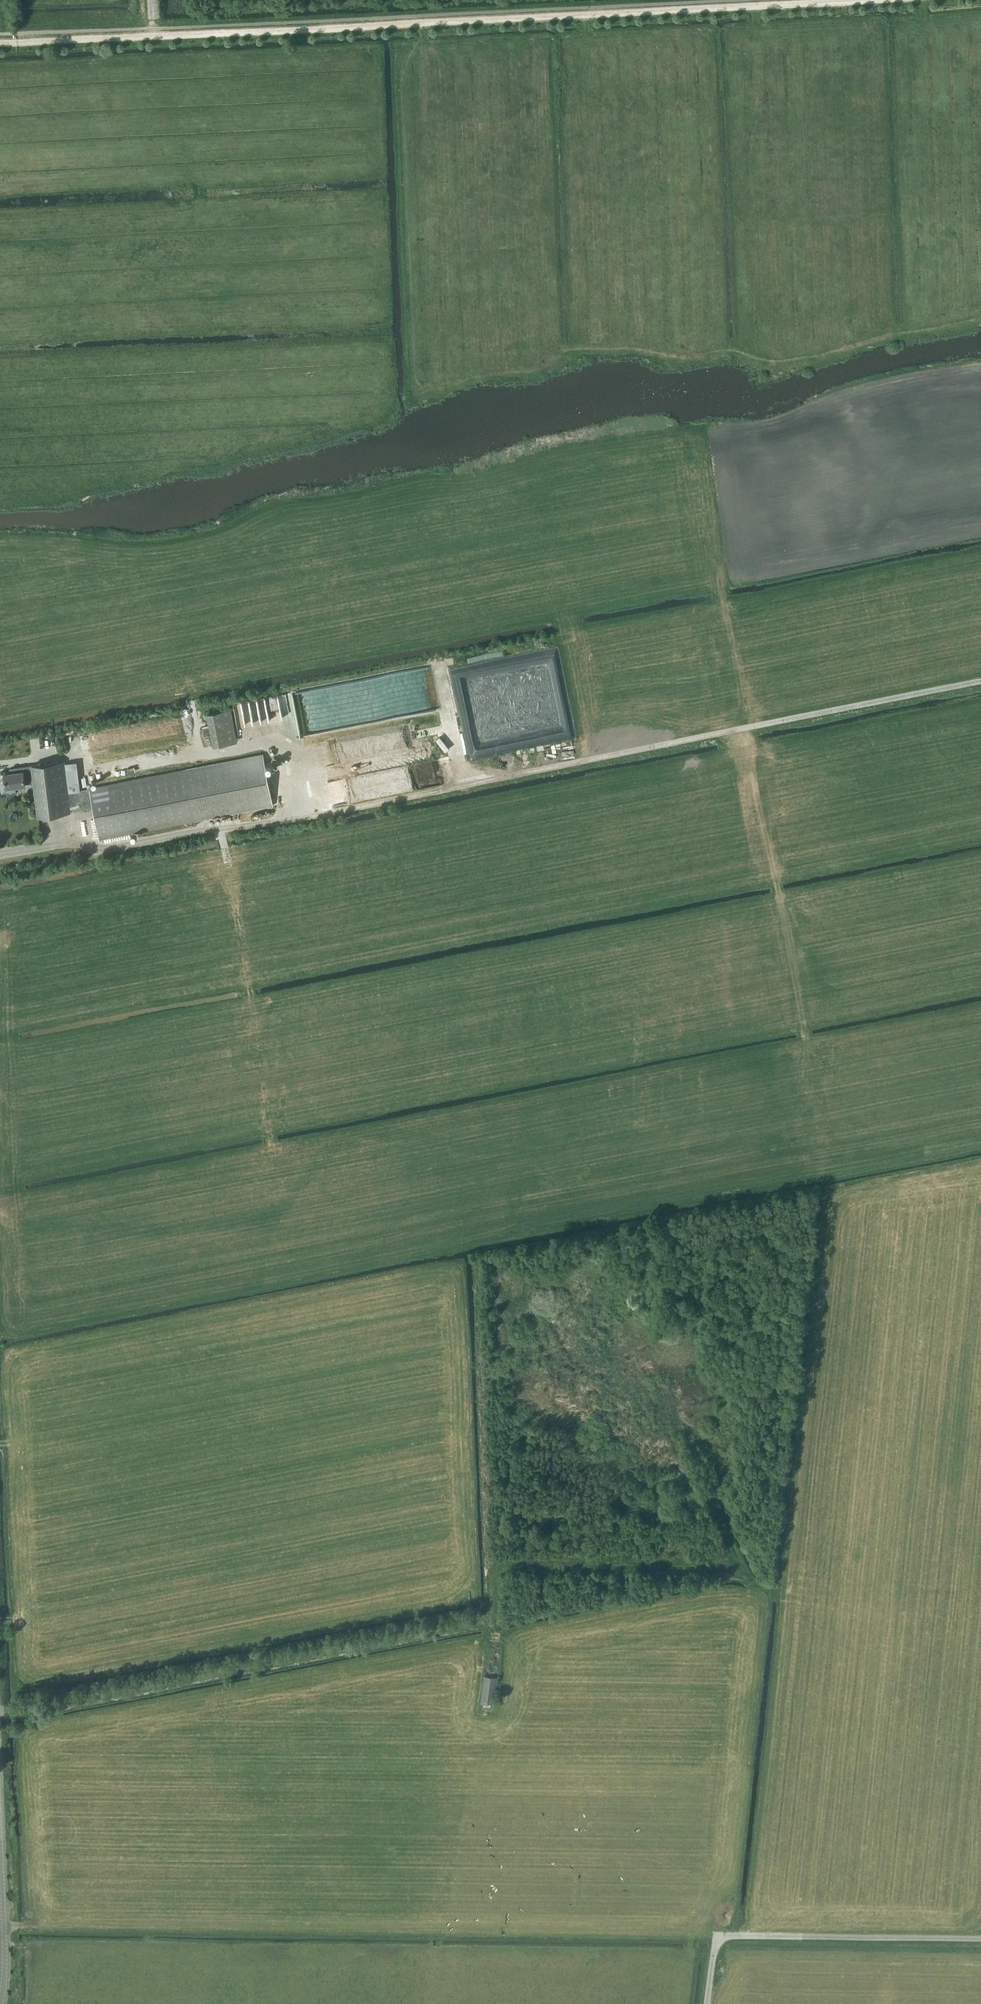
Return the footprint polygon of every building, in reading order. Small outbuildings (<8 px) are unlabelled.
[(212,745),(235,740),(229,709),(206,713),(212,745)] [(15,786),(25,784),(25,779),(34,778),(38,815),(70,811),(94,807),(100,839),(273,803),(263,752),(184,768),(78,790),(74,761),(64,763),(64,761),(32,765),(10,768),(11,772),(4,772),(5,780),(1,780),(2,792),(16,790),(15,786)] [(493,1704),(497,1677),(485,1675),(481,1702),(493,1704)]
